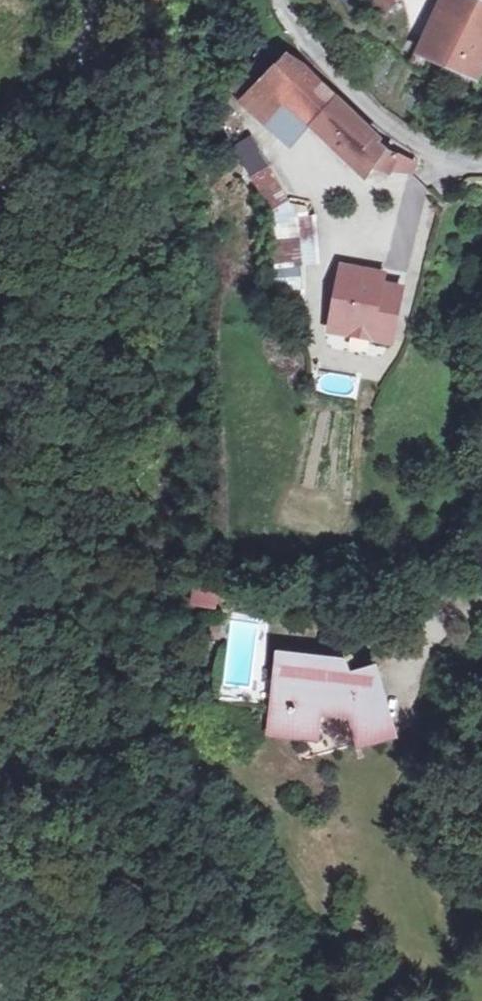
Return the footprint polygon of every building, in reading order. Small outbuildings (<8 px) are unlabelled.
[(383,15),(401,0),(370,0),(383,15)] [(467,0),(457,0),(425,54),(481,86),(481,9),(467,0)] [(481,9),(481,0),(467,0),(481,9)] [(293,63),(270,92),(292,112),(335,153),(365,180),(369,176),(379,183),(382,179),(396,188),(400,183),(411,190),(414,185),(419,188),(428,172),(388,145),(391,141),(321,78),(293,63)] [(292,112),(270,92),(254,111),(275,132),(292,112)] [(260,150),(250,158),(259,170),(269,163),(260,150)] [(258,175),(265,190),(280,183),(274,168),(258,175)] [(277,264),(317,263),(317,228),(276,229),(277,264)] [(298,294),(297,269),(276,269),(277,294),(298,294)] [(396,316),(376,311),(380,296),(382,286),(341,276),(326,338),(347,343),(349,336),(368,340),(366,348),(387,353),(396,316)] [(380,296),(376,311),(396,316),(399,300),(380,296)] [(197,587),(193,607),(218,613),(223,593),(197,587)] [(273,674),(265,702),(280,706),(275,728),(260,725),(259,735),(289,744),(284,761),(295,763),(321,770),(325,749),(360,761),(365,779),(401,776),(390,705),(348,707),(346,699),(318,694),(319,684),(273,674)] [(265,702),(260,725),(275,728),(280,706),(265,702)] [(289,744),(259,735),(254,752),(284,761),(289,744)]
